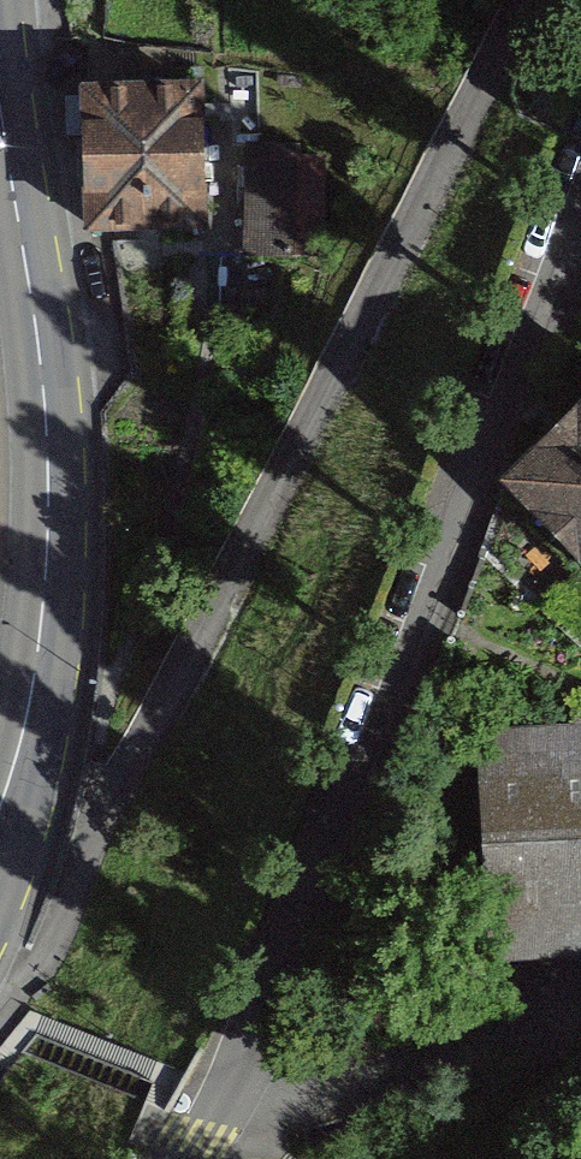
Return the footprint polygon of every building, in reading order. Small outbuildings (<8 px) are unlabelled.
[(199,85),(67,100),(83,242),(216,227),(199,85)] [(314,140),(259,137),(254,252),(309,254),(314,140)] [(511,482),(580,556),(580,413),(511,482)] [(482,758),(492,935),(580,931),(580,753),(482,758)]
